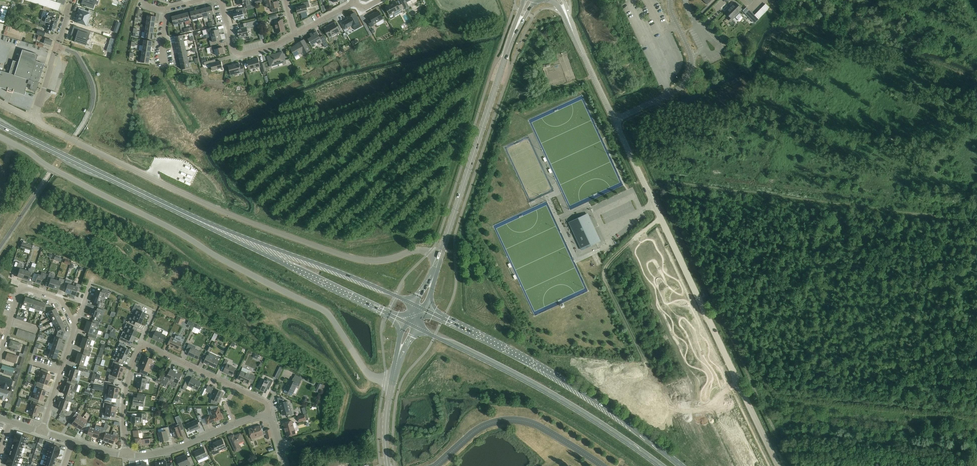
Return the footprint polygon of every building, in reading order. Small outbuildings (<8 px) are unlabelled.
[(65,0),(23,0),(43,6),(43,9),(49,11),(50,8),(58,11),(60,4),(63,5),(65,0)] [(82,3),(81,4),(86,5),(85,6),(93,9),(96,1),(94,1),(94,0),(83,0),(82,3)] [(275,0),(265,0),(266,7),(270,6),(271,9),(272,9),(273,12),(279,11),(278,8),(280,7),(278,1),(275,2),(275,0)] [(411,0),(401,0),(406,9),(409,7),(407,2),(411,0)] [(307,8),(310,7),(309,1),(302,3),(303,6),(296,7),(298,14),(308,11),(307,8)] [(396,2),(385,7),(389,15),(391,17),(392,17),(394,17),(394,15),(393,13),(401,9),(402,11),(402,12),(406,10),(402,3),(398,5),(396,2)] [(731,7),(725,13),(730,17),(728,19),(731,21),(735,17),(738,20),(743,15),(740,11),(742,9),(735,2),(731,6),(731,7)] [(755,14),(759,18),(771,7),(766,3),(755,14)] [(245,7),(238,9),(239,12),(233,13),(235,20),(244,18),(243,14),(247,13),(245,7)] [(751,12),(746,7),(742,11),(748,17),(754,23),(758,19),(751,12)] [(80,10),(76,22),(85,25),(89,13),(93,15),(94,11),(89,9),(88,13),(80,10)] [(42,17),(40,21),(41,21),(56,26),(57,21),(58,19),(54,18),(55,15),(48,13),(43,11),(42,12),(41,16),(42,17)] [(371,19),(368,21),(371,27),(374,25),(374,24),(384,19),(379,11),(373,14),(369,16),(371,19)] [(355,30),(362,26),(355,13),(348,17),(349,19),(347,20),(341,23),(345,29),(352,25),(355,30)] [(274,19),(274,22),(277,33),(285,31),(282,20),(278,21),(277,18),(278,18),(277,15),(269,17),(270,20),(274,19)] [(255,21),(248,22),(240,24),(241,28),(241,29),(237,30),(238,34),(239,34),(240,39),(243,38),(243,37),(249,35),(247,29),(260,26),(258,19),(255,20),(255,21)] [(50,24),(40,21),(39,24),(48,26),(46,33),(51,34),(51,32),(54,32),(56,26),(50,24)] [(339,30),(341,29),(339,25),(337,26),(335,22),(329,26),(328,25),(323,28),(329,37),(332,36),(333,37),(337,35),(336,33),(340,31),(339,30)] [(207,38),(212,37),(220,35),(218,29),(214,31),(213,28),(207,29),(208,35),(206,35),(207,38)] [(85,45),(89,34),(77,30),(74,42),(85,45)] [(325,47),(328,45),(323,35),(320,37),(316,31),(311,35),(312,37),(308,40),(311,44),(317,41),(318,42),(319,44),(322,43),(325,47)] [(43,43),(50,45),(52,40),(38,36),(34,35),(33,39),(36,40),(39,41),(40,40),(44,41),(43,43)] [(220,35),(212,37),(213,40),(209,41),(211,46),(217,44),(216,41),(221,40),(220,35)] [(296,45),(290,48),(294,56),(303,51),(305,50),(306,52),(310,50),(304,39),(303,40),(298,43),(297,44),(296,44),(296,45)] [(216,56),(224,53),(223,47),(220,48),(219,45),(210,47),(211,53),(215,52),(216,56)] [(38,83),(44,64),(35,61),(37,55),(22,50),(18,62),(13,60),(9,73),(1,71),(0,75),(0,86),(24,94),(27,84),(28,79),(36,82),(36,81),(36,82),(38,83)] [(283,65),(286,64),(285,62),(286,62),(283,52),(279,53),(274,55),(273,54),(271,55),(268,56),(271,67),(279,64),(282,62),(283,65)] [(249,70),(260,66),(258,58),(254,59),(254,60),(247,62),(249,70)] [(213,70),(223,68),(221,61),(214,63),(213,60),(204,62),(205,66),(211,64),(213,70)] [(241,72),(245,71),(243,65),(240,66),(239,63),(228,66),(231,75),(235,74),(234,72),(241,71),(241,72)] [(28,79),(27,84),(30,85),(29,88),(32,89),(32,91),(35,91),(35,90),(36,91),(38,83),(36,82),(36,81),(36,82),(28,79)] [(574,220),(572,225),(577,235),(579,235),(580,237),(578,239),(577,240),(582,250),(600,241),(591,221),(589,222),(587,218),(583,216),(574,220)] [(32,244),(22,241),(21,246),(21,247),(30,250),(32,244)] [(594,254),(597,265),(602,264),(599,253),(594,254)] [(22,278),(25,270),(22,269),(23,266),(21,265),(21,263),(18,262),(15,271),(18,272),(17,277),(22,278)] [(25,270),(22,278),(28,280),(30,276),(33,277),(35,267),(31,266),(30,268),(29,268),(28,271),(25,270)] [(35,282),(40,284),(42,279),(45,280),(47,274),(42,272),(41,275),(37,274),(35,282)] [(53,288),(56,280),(53,279),(54,276),(52,275),(52,273),(50,273),(47,281),(49,282),(48,287),(53,288)] [(56,280),(53,288),(58,290),(60,285),(62,286),(64,280),(59,278),(58,281),(56,280)] [(70,294),(73,286),(70,285),(71,282),(66,280),(64,287),(67,287),(65,292),(70,294)] [(73,286),(70,294),(75,296),(77,291),(79,292),(82,285),(76,283),(75,286),(73,286)] [(96,290),(94,296),(103,299),(105,296),(108,297),(110,291),(102,289),(101,292),(96,290)] [(103,299),(94,296),(92,302),(97,303),(97,306),(103,308),(105,303),(102,302),(103,299)] [(22,299),(21,303),(23,303),(21,308),(26,310),(26,308),(27,309),(30,299),(25,297),(24,299),(22,299)] [(30,299),(27,309),(28,309),(29,309),(29,308),(32,309),(32,308),(35,300),(30,299)] [(45,304),(40,302),(37,312),(39,313),(40,310),(43,311),(43,310),(46,311),(48,305),(45,304)] [(134,314),(143,319),(145,313),(140,311),(142,308),(135,304),(132,310),(135,311),(134,314)] [(48,305),(46,311),(48,312),(46,313),(48,318),(58,313),(55,308),(53,309),(51,306),(48,305)] [(91,309),(89,315),(98,318),(100,314),(102,315),(104,310),(97,308),(96,311),(91,309)] [(58,313),(48,318),(49,320),(51,319),(53,321),(60,318),(58,313)] [(143,319),(134,314),(132,318),(130,317),(128,322),(134,324),(135,322),(140,324),(143,319)] [(54,324),(52,325),(53,327),(62,322),(60,318),(53,321),(54,324)] [(85,326),(94,329),(95,326),(98,327),(99,321),(93,319),(92,322),(87,321),(85,326)] [(62,322),(53,327),(54,329),(56,328),(58,331),(57,334),(63,336),(65,331),(63,328),(65,327),(62,322)] [(126,333),(135,337),(137,331),(132,329),(133,326),(126,323),(124,328),(127,329),(126,333)] [(192,330),(192,331),(198,333),(202,327),(199,325),(195,324),(192,330)] [(94,329),(85,326),(84,331),(88,333),(87,336),(88,336),(94,338),(95,338),(96,338),(98,330),(94,329)] [(162,343),(166,335),(167,336),(168,332),(164,330),(162,333),(156,331),(157,328),(154,326),(150,334),(154,336),(152,338),(156,340),(162,343)] [(135,337),(126,333),(123,331),(121,335),(119,340),(126,343),(127,340),(132,342),(135,337)] [(63,336),(57,334),(56,337),(55,336),(54,339),(52,339),(51,341),(61,344),(62,339),(63,336)] [(175,338),(172,337),(167,346),(171,347),(171,346),(178,350),(183,339),(182,338),(182,337),(178,335),(178,336),(176,335),(175,338)] [(83,337),(81,342),(90,345),(91,340),(94,341),(95,338),(94,338),(88,336),(88,339),(83,337)] [(20,343),(10,340),(8,346),(18,350),(20,343)] [(51,341),(50,343),(52,344),(51,346),(59,349),(61,344),(51,341)] [(90,345),(81,342),(80,347),(84,349),(83,352),(90,354),(92,349),(89,348),(90,345)] [(118,351),(127,355),(130,350),(125,348),(126,345),(120,342),(117,347),(120,348),(118,351)] [(189,353),(188,355),(192,357),(192,356),(198,359),(201,352),(195,349),(196,347),(189,344),(185,352),(189,353)] [(26,352),(28,346),(25,345),(24,351),(23,354),(19,353),(18,356),(22,357),(24,358),(26,352)] [(48,349),(48,351),(58,354),(59,349),(51,346),(49,346),(48,348),(48,349)] [(48,351),(47,353),(49,354),(48,357),(50,357),(49,359),(51,360),(52,358),(56,359),(58,354),(48,351)] [(127,355),(118,351),(117,354),(114,353),(112,358),(118,361),(120,358),(125,361),(127,355)] [(17,356),(7,352),(4,360),(14,363),(17,356)] [(90,354),(83,352),(83,354),(78,353),(76,358),(84,360),(86,356),(89,357),(90,354)] [(207,355),(203,362),(207,364),(213,367),(216,368),(220,361),(218,360),(219,356),(215,354),(213,358),(207,355)] [(146,356),(140,369),(149,372),(151,369),(149,368),(153,359),(149,357),(148,356),(148,357),(146,356)] [(76,358),(75,363),(79,364),(78,367),(84,369),(85,369),(86,366),(83,365),(84,360),(76,358)] [(229,361),(226,359),(223,365),(226,366),(223,372),(226,373),(227,373),(232,376),(236,368),(227,364),(229,361)] [(113,370),(122,373),(124,367),(119,366),(120,363),(113,361),(111,366),(114,367),(113,370)] [(14,368),(2,365),(0,370),(13,374),(14,368)] [(71,368),(69,373),(77,375),(78,370),(83,372),(84,369),(78,367),(78,370),(71,368)] [(241,371),(238,379),(243,381),(242,381),(244,382),(248,384),(249,382),(253,383),(256,376),(250,374),(247,372),(248,370),(243,367),(241,371)] [(49,380),(51,375),(47,374),(48,371),(41,368),(41,371),(39,370),(38,376),(41,377),(49,380)] [(181,380),(180,378),(182,375),(178,373),(176,373),(177,370),(174,369),(173,371),(170,369),(169,372),(167,371),(165,375),(164,374),(162,380),(161,384),(166,387),(169,380),(172,382),(173,381),(178,383),(179,380),(181,380)] [(110,372),(108,377),(109,378),(115,380),(115,377),(121,378),(122,373),(113,370),(112,373),(110,372)] [(77,375),(69,373),(68,378),(72,379),(71,382),(76,383),(77,381),(75,380),(77,375)] [(0,376),(0,383),(1,384),(0,387),(5,388),(6,385),(9,386),(11,379),(0,376)] [(37,382),(36,385),(43,387),(44,384),(48,385),(49,380),(41,377),(39,382),(37,382)] [(138,381),(137,388),(145,390),(146,382),(147,383),(148,379),(138,377),(137,381),(138,381)] [(187,379),(183,387),(186,389),(188,385),(192,387),(198,390),(202,383),(195,379),(192,377),(190,381),(187,379)] [(260,382),(257,388),(260,389),(264,391),(267,386),(270,388),(273,380),(268,378),(266,381),(260,378),(259,378),(258,380),(259,382),(260,382)] [(284,389),(285,390),(284,392),(286,393),(285,394),(290,396),(290,395),(292,396),(293,393),(297,385),(299,386),(301,381),(293,378),(292,381),(290,380),(287,386),(286,385),(284,389)] [(76,383),(71,382),(70,384),(66,383),(64,388),(72,391),(76,392),(79,384),(76,383)] [(108,392),(118,393),(119,388),(113,387),(114,384),(107,383),(106,389),(109,389),(108,392)] [(43,387),(36,385),(36,386),(35,386),(33,392),(36,393),(44,396),(46,391),(42,390),(43,387)] [(217,405),(219,402),(220,403),(222,399),(221,398),(223,392),(215,388),(214,391),(211,389),(212,387),(208,385),(205,391),(209,392),(210,392),(213,393),(214,394),(212,399),(211,404),(217,405)] [(72,391),(64,388),(63,393),(67,395),(66,397),(71,399),(72,396),(70,396),(72,391)] [(118,393),(108,392),(108,395),(105,394),(104,400),(111,401),(112,398),(117,399),(118,393)] [(44,396),(36,393),(35,396),(33,395),(32,398),(29,397),(28,400),(38,403),(39,400),(42,401),(44,396)] [(134,397),(133,405),(144,406),(145,396),(140,395),(139,398),(134,397)] [(6,402),(4,408),(8,409),(9,406),(10,407),(11,404),(10,404),(12,397),(9,397),(7,403),(6,402)] [(61,399),(59,404),(67,406),(69,401),(71,402),(71,400),(71,399),(66,397),(65,400),(61,399)] [(280,397),(278,398),(279,403),(280,408),(281,409),(283,414),(283,415),(285,415),(286,416),(287,416),(293,414),(290,405),(289,404),(288,401),(286,401),(285,402),(284,398),(281,399),(280,397)] [(106,411),(115,412),(116,407),(110,406),(111,403),(104,402),(103,407),(106,408),(106,411)] [(28,414),(36,416),(38,410),(39,410),(41,407),(32,404),(28,414)] [(67,406),(59,404),(58,409),(61,410),(61,412),(59,415),(64,418),(66,416),(64,415),(66,411),(68,412),(69,411),(70,407),(67,406)] [(209,416),(205,418),(205,419),(207,424),(215,421),(223,418),(221,413),(220,413),(220,412),(220,411),(219,407),(218,406),(210,406),(212,410),(211,410),(213,416),(210,417),(209,416)] [(115,412),(106,411),(105,413),(102,413),(101,418),(108,419),(109,417),(114,417),(115,412)] [(76,427),(82,418),(78,415),(75,413),(71,419),(74,421),(72,424),(76,427)] [(132,417),(132,423),(143,423),(143,419),(147,420),(147,413),(140,413),(140,417),(132,417)] [(307,414),(298,416),(299,422),(309,419),(307,414)] [(176,417),(178,424),(175,425),(176,427),(172,429),(175,438),(183,435),(181,430),(184,429),(181,421),(179,416),(176,417)] [(82,418),(76,427),(80,430),(82,428),(85,430),(88,423),(86,422),(87,421),(82,418)] [(187,424),(190,431),(197,428),(197,429),(201,427),(197,420),(187,424)] [(284,423),(287,436),(296,434),(292,421),(284,423)] [(88,423),(85,430),(88,431),(87,435),(92,436),(94,428),(89,427),(90,424),(88,423)] [(103,429),(101,436),(104,437),(103,440),(108,442),(110,434),(105,433),(106,430),(108,424),(105,423),(103,428),(103,429)] [(250,435),(251,437),(260,435),(260,436),(266,434),(268,439),(272,438),(270,429),(265,430),(265,431),(262,431),(261,425),(249,429),(250,432),(249,434),(250,435)] [(94,428),(92,436),(97,438),(98,435),(101,436),(103,429),(103,428),(101,427),(100,427),(98,426),(95,426),(94,428)] [(164,432),(159,433),(160,439),(160,440),(161,442),(162,441),(163,442),(164,441),(169,440),(168,437),(171,436),(169,427),(163,428),(164,432)] [(152,438),(150,438),(141,439),(141,438),(143,438),(142,433),(141,433),(140,430),(138,430),(136,430),(133,431),(134,440),(136,440),(136,444),(140,443),(140,445),(150,444),(150,442),(152,441),(152,438)] [(110,434),(108,442),(113,444),(114,441),(116,442),(118,436),(118,435),(116,434),(116,432),(114,432),(113,435),(110,434)] [(229,437),(236,452),(241,449),(240,446),(238,446),(237,444),(244,441),(240,433),(234,436),(234,434),(229,437)] [(24,442),(26,437),(21,435),(16,434),(16,435),(15,435),(14,439),(24,442)] [(23,447),(24,442),(14,439),(13,439),(12,443),(13,443),(13,444),(23,447)] [(211,448),(214,454),(220,451),(219,450),(226,447),(222,439),(213,444),(214,446),(211,448)] [(22,451),(23,447),(13,444),(12,446),(11,449),(21,453),(22,451)] [(60,449),(59,449),(59,448),(54,446),(49,444),(47,450),(58,453),(59,452),(60,449)] [(194,452),(198,460),(208,456),(204,447),(201,449),(194,452)] [(20,458),(21,453),(11,449),(10,451),(9,454),(20,458)] [(58,453),(47,450),(46,455),(56,458),(57,457),(58,453)] [(18,463),(20,458),(9,454),(9,456),(8,456),(7,459),(18,463)] [(56,458),(46,455),(44,460),(55,463),(55,462),(56,458)] [(180,465),(182,465),(185,464),(187,465),(188,465),(192,465),(195,465),(191,456),(188,457),(187,455),(181,457),(180,456),(176,458),(180,465)]
